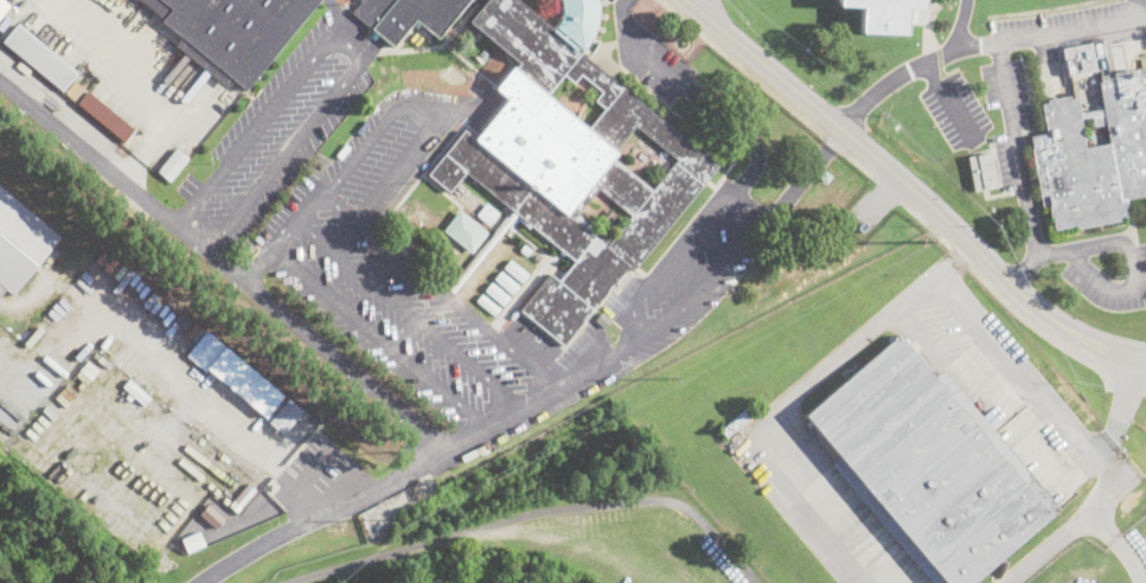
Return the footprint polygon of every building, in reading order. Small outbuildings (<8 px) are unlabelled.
[(8,6),(0,16),(0,0),(1,0),(8,6)] [(183,37),(137,0),(319,0),(247,90),(232,79),(226,88),(175,45),(183,37)] [(351,11),(360,0),(468,0),(437,39),(415,20),(393,46),(351,11)] [(480,7),(486,0),(517,0),(552,30),(557,24),(561,15),(561,7),(558,0),(598,0),(598,1),(598,12),(596,26),(595,31),(590,40),(596,45),(587,58),(718,166),(633,271),(628,267),(563,346),(519,310),(549,274),(558,281),(561,278),(558,277),(563,271),(564,274),(574,262),(517,216),(513,212),(502,203),(465,172),(449,193),(427,174),(463,130),(474,140),(507,100),(494,89),(517,63),(468,23),(480,7)] [(838,6),(838,0),(924,0),(923,8),(915,8),(914,21),(907,21),(907,34),(860,32),(862,7),(838,6)] [(62,91),(1,41),(15,24),(77,72),(62,91)] [(379,33),(374,39),(367,33),(372,27),(379,33)] [(1067,75),(1061,47),(1091,41),(1096,69),(1067,75)] [(1145,71),(1145,197),(1127,200),(1128,205),(1126,205),(1128,217),(1122,218),(1123,220),(1077,230),(1077,226),(1055,231),(1052,219),(1051,219),(1049,207),(1050,206),(1048,194),(1039,197),(1031,149),(1033,149),(1031,137),(1046,134),(1042,104),(1048,103),(1048,101),(1069,96),(1070,100),(1076,98),(1080,114),(1103,109),(1100,92),(1093,94),(1090,78),(1144,69),(1145,71)] [(123,143),(77,104),(88,91),(134,130),(123,143)] [(188,158),(168,181),(156,172),(177,148),(188,158)] [(997,188),(974,192),(967,156),(991,153),(997,188)] [(832,179),(824,186),(815,178),(824,169),(832,179)] [(6,290),(0,296),(0,187),(59,237),(12,295),(6,290)] [(454,294),(449,289),(497,230),(489,224),(498,213),(497,212),(502,203),(513,212),(517,216),(454,294)] [(489,224),(488,225),(476,216),(486,204),(497,212),(498,213),(489,224)] [(472,252),(443,230),(460,209),(488,231),(472,252)] [(614,212),(607,220),(602,217),(609,209),(614,212)] [(863,231),(858,228),(864,220),(869,224),(863,231)] [(526,256),(519,250),(524,244),(531,250),(526,256)] [(656,261),(647,253),(637,265),(646,273),(656,261)] [(529,275),(521,283),(502,269),(510,260),(529,275)] [(519,287),(513,295),(494,278),(501,271),(519,287)] [(510,297),(504,306),(486,290),(492,283),(510,297)] [(501,309),(494,318),(476,302),(484,294),(501,309)] [(612,319),(604,327),(595,320),(602,312),(612,319)] [(206,332),(284,395),(265,418),(206,370),(205,372),(186,357),(206,332)] [(1052,517),(974,582),(945,582),(943,581),(941,582),(931,582),(832,465),(840,457),(805,416),(899,334),(935,377),(943,370),(1032,475),(1024,482),(1052,517)] [(151,397),(143,404),(122,385),(129,378),(151,397)] [(283,434),(269,422),(288,398),(302,410),(283,434)] [(757,411),(726,437),(722,431),(753,405),(757,411)] [(256,491),(237,513),(229,506),(249,483),(256,491)] [(225,518),(216,528),(199,513),(209,502),(225,518)] [(204,543),(186,551),(180,537),(198,530),(204,543)]
